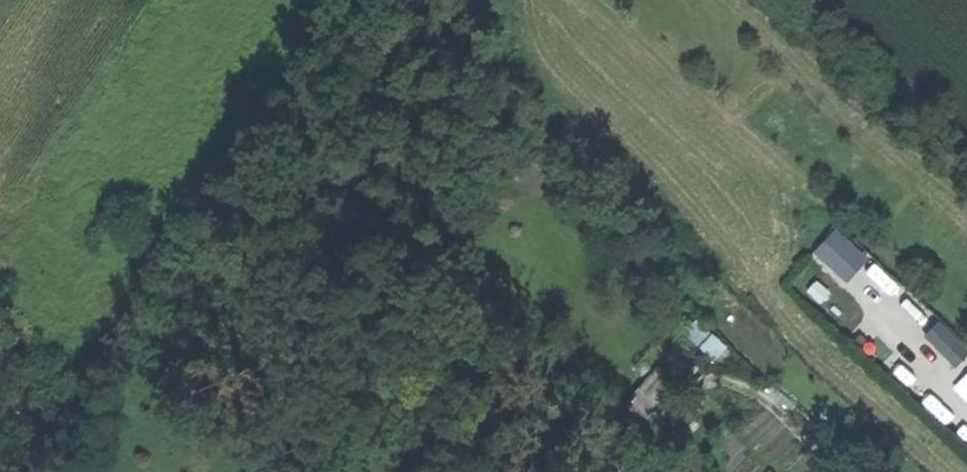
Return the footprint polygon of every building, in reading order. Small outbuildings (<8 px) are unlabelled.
[(817,250),(850,281),(873,257),(840,225),(817,250)] [(699,318),(687,331),(718,358),(729,345),(699,318)] [(927,335),(959,366),(966,357),(966,345),(941,320),(927,335)]
